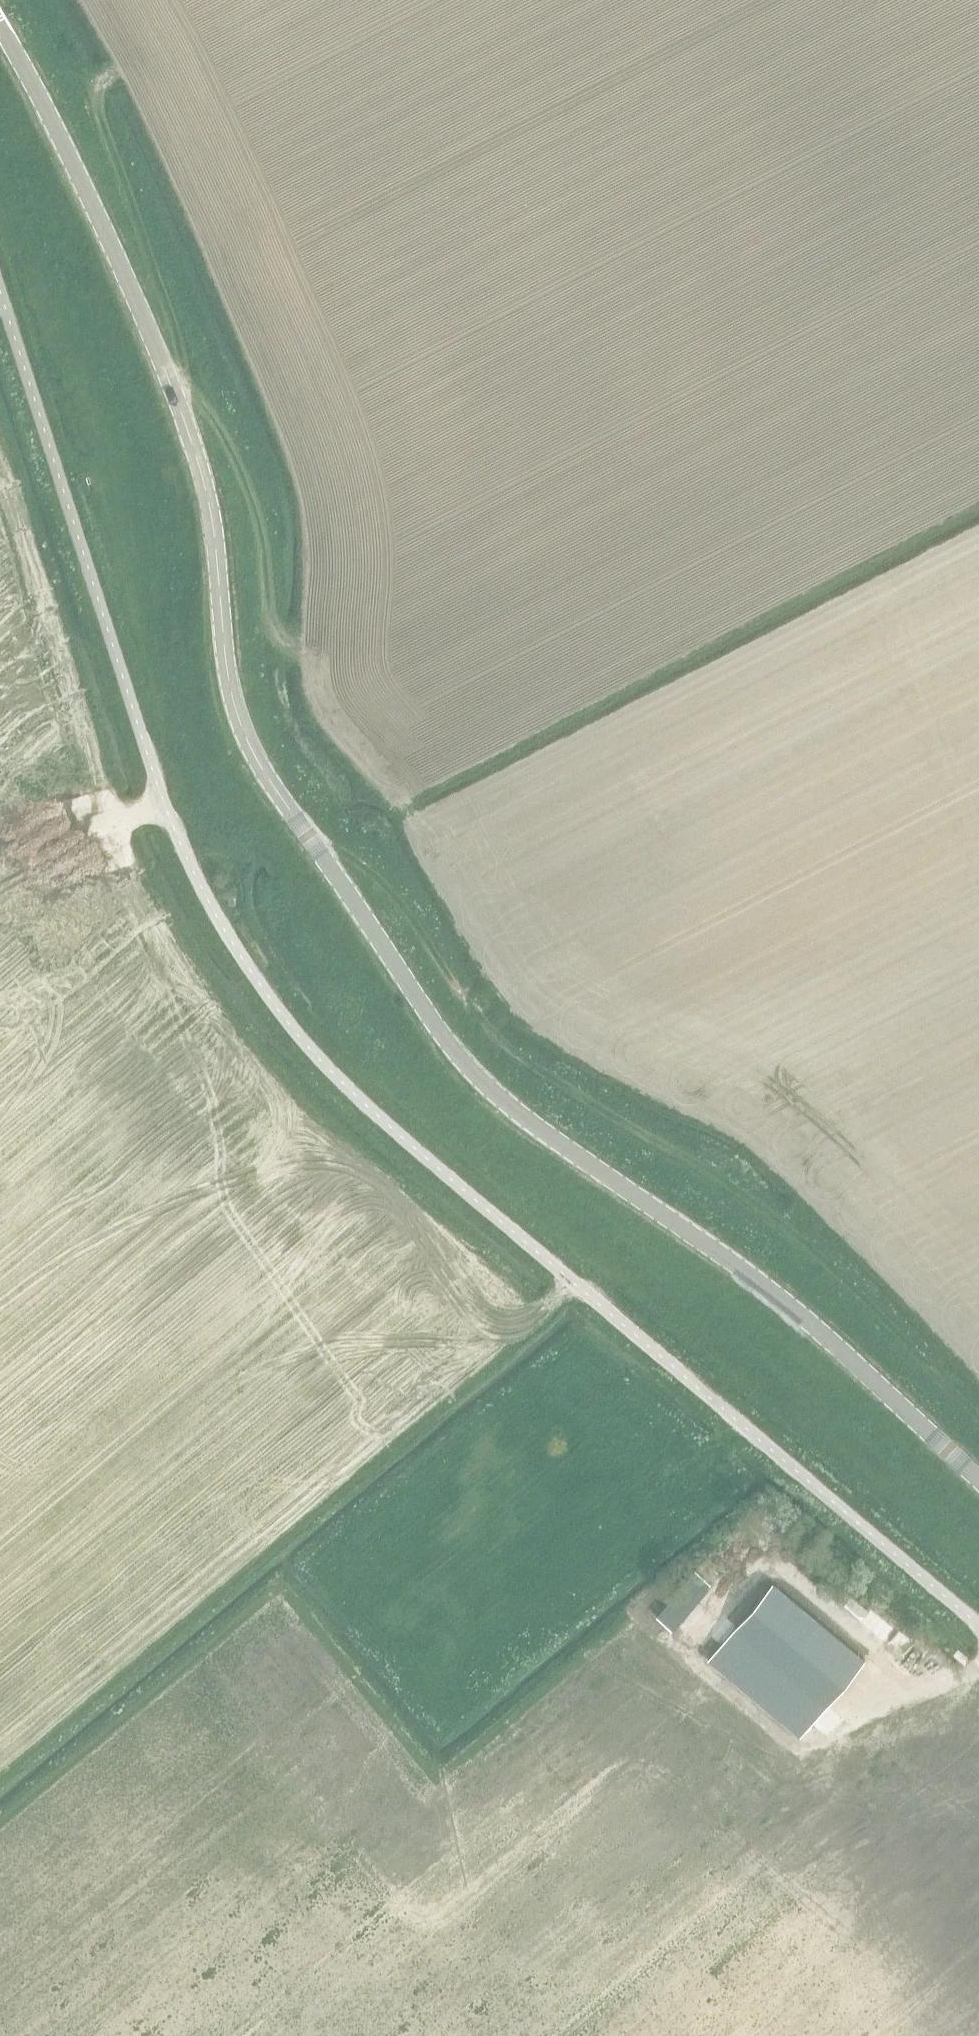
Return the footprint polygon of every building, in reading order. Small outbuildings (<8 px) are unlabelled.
[(657,1614),(673,1627),(711,1581),(695,1567),(657,1614)] [(709,1658),(801,1736),(866,1659),(774,1581),(709,1658)]
